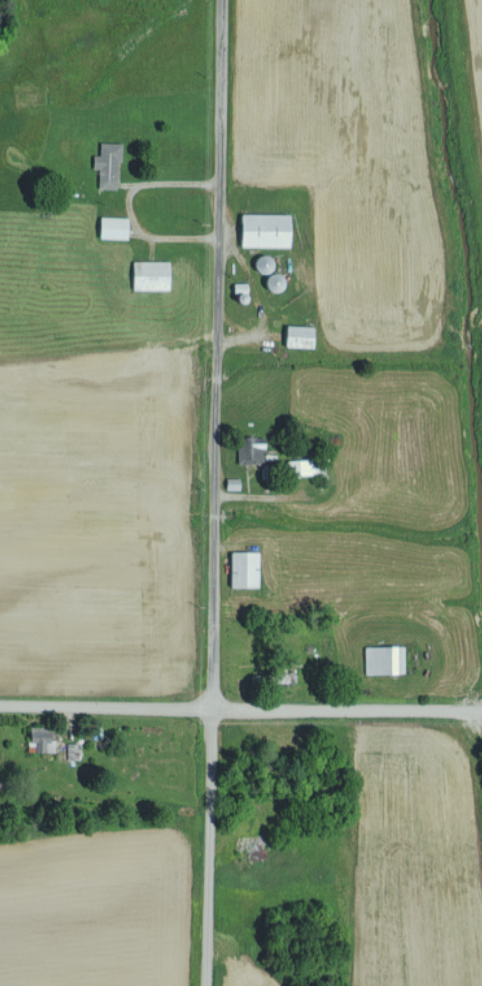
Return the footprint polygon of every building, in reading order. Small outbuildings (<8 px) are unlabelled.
[(97,188),(116,189),(117,143),(98,142),(98,154),(92,154),(91,168),(97,168),(97,188)] [(289,214),(237,213),(237,246),(288,246),(289,214)] [(97,237),(124,238),(124,217),(97,217),(97,237)] [(166,261),(130,261),(130,289),(166,289),(166,261)] [(282,346),(309,347),(310,326),(282,325),(282,346)] [(264,438),(249,436),(245,460),(260,463),(264,438)] [(311,460),(286,460),(286,475),(311,475),(311,460)] [(227,586),(256,587),(257,552),(228,551),(227,586)] [(403,673),(402,646),(364,647),(364,674),(403,673)] [(52,751),(52,739),(47,739),(47,727),(27,727),(28,742),(33,742),(33,751),(52,751)]
